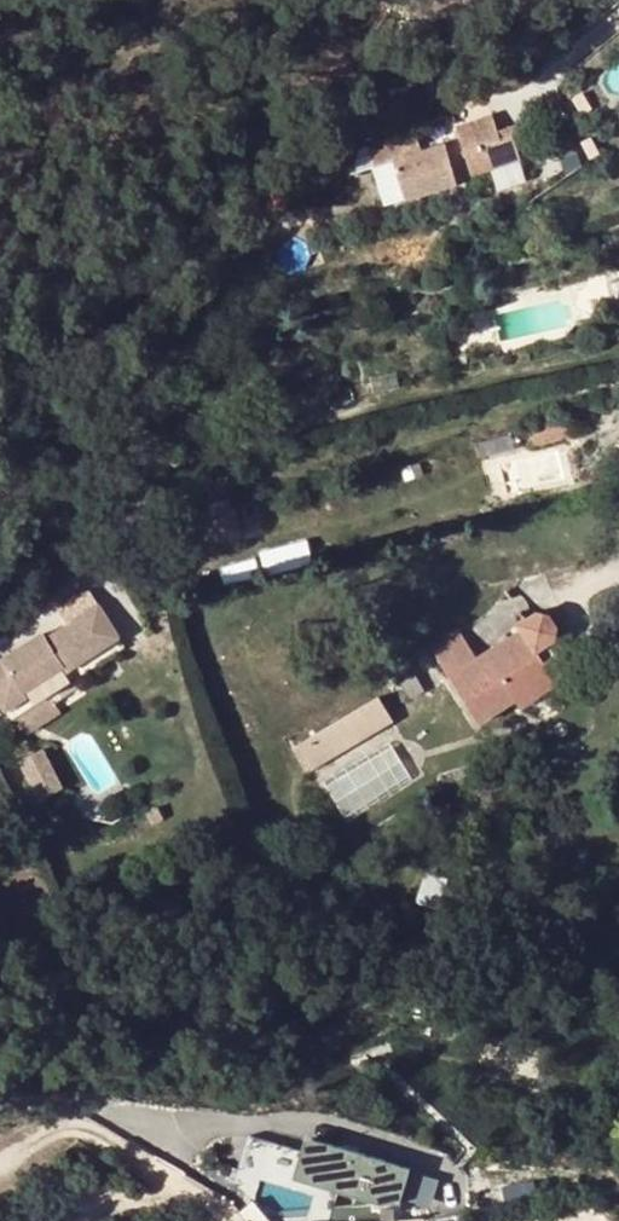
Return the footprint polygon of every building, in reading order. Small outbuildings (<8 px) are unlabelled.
[(459,131),(460,135),(471,175),(487,171),(486,166),(520,156),(514,135),(500,139),(497,128),(493,115),(471,122),(472,127),(459,131)] [(500,139),(514,135),(510,125),(497,128),(500,139)] [(457,179),(471,175),(460,135),(421,147),(417,130),(367,144),(373,165),(394,160),(405,197),(422,192),(457,182),(457,179)] [(486,166),(487,171),(521,160),(520,156),(486,166)] [(560,425),(539,427),(540,439),(561,437),(560,425)] [(208,539),(242,537),(239,499),(205,502),(208,539)] [(0,661),(0,711),(8,723),(12,720),(30,708),(21,695),(61,669),(64,674),(117,640),(94,608),(44,640),(40,636),(0,661)] [(460,631),(433,648),(479,723),(515,700),(519,707),(557,683),(523,629),(477,658),(460,631)] [(415,674),(402,682),(412,699),(425,691),(415,674)] [(380,698),(296,747),(311,770),(393,722),(380,698)] [(30,708),(12,720),(23,736),(57,715),(45,699),(30,708)] [(395,743),(328,781),(346,813),(413,776),(395,743)] [(38,797),(64,785),(45,745),(20,757),(38,797)] [(428,874),(420,900),(438,906),(446,880),(428,874)] [(319,1160),(269,1139),(255,1172),(305,1193),(309,1183),(362,1206),(360,1209),(386,1220),(397,1192),(389,1189),(395,1175),(324,1145),(319,1160)] [(317,1142),(312,1157),(319,1160),(324,1145),(317,1142)] [(397,1192),(386,1220),(404,1218),(419,1185),(395,1175),(389,1189),(397,1192)]
